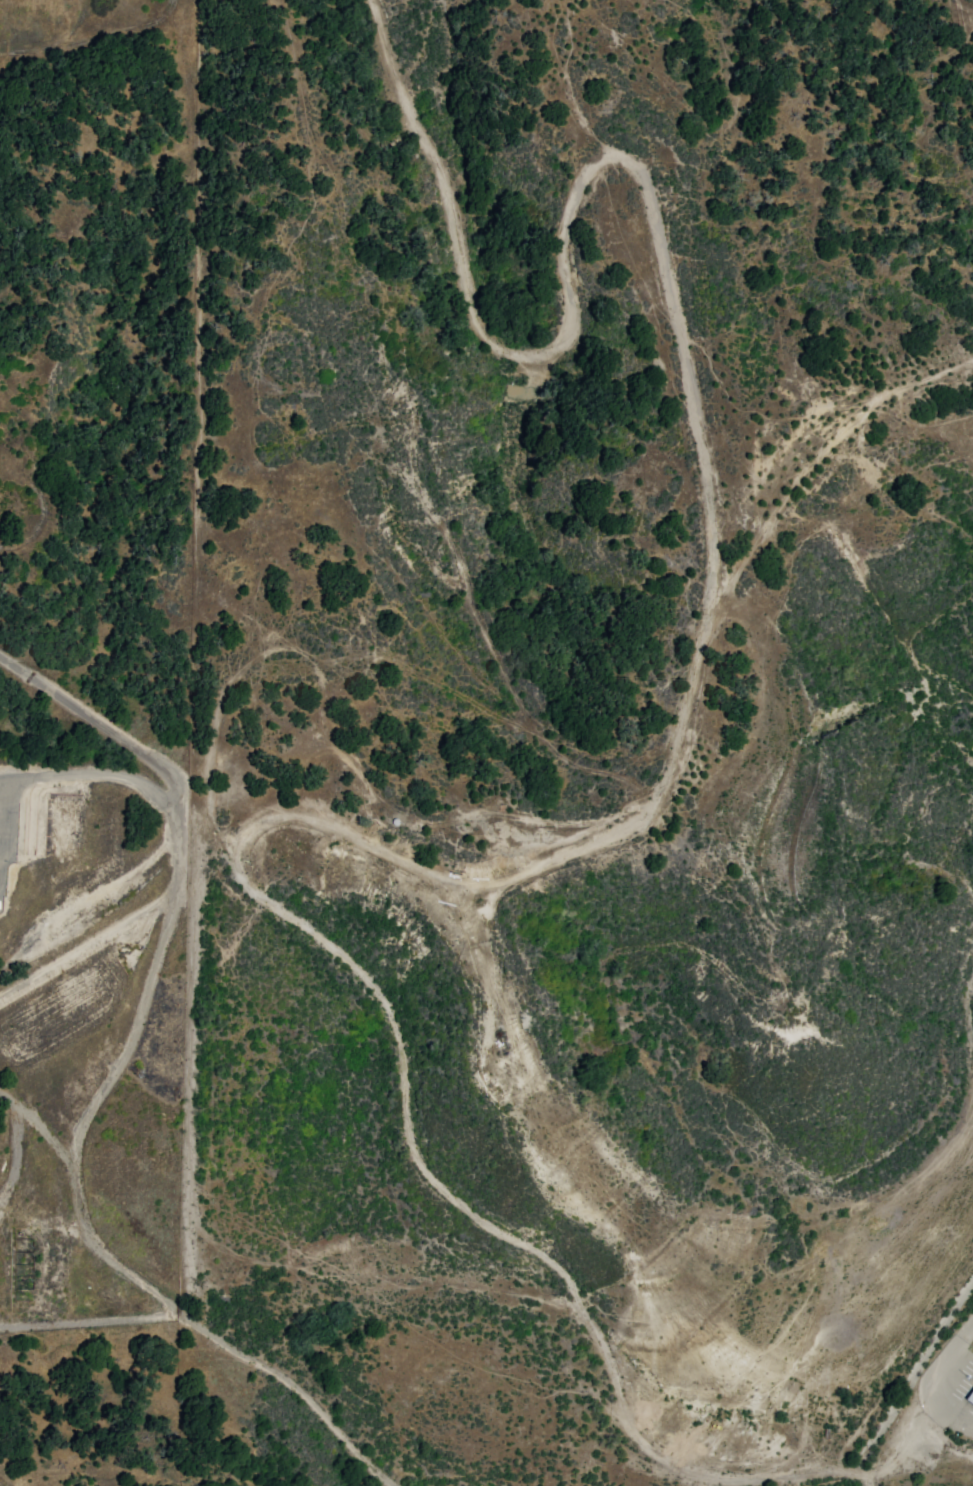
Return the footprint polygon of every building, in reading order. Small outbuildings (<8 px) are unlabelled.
[(965,1400),(972,1406),(972,1388),(965,1400)]
